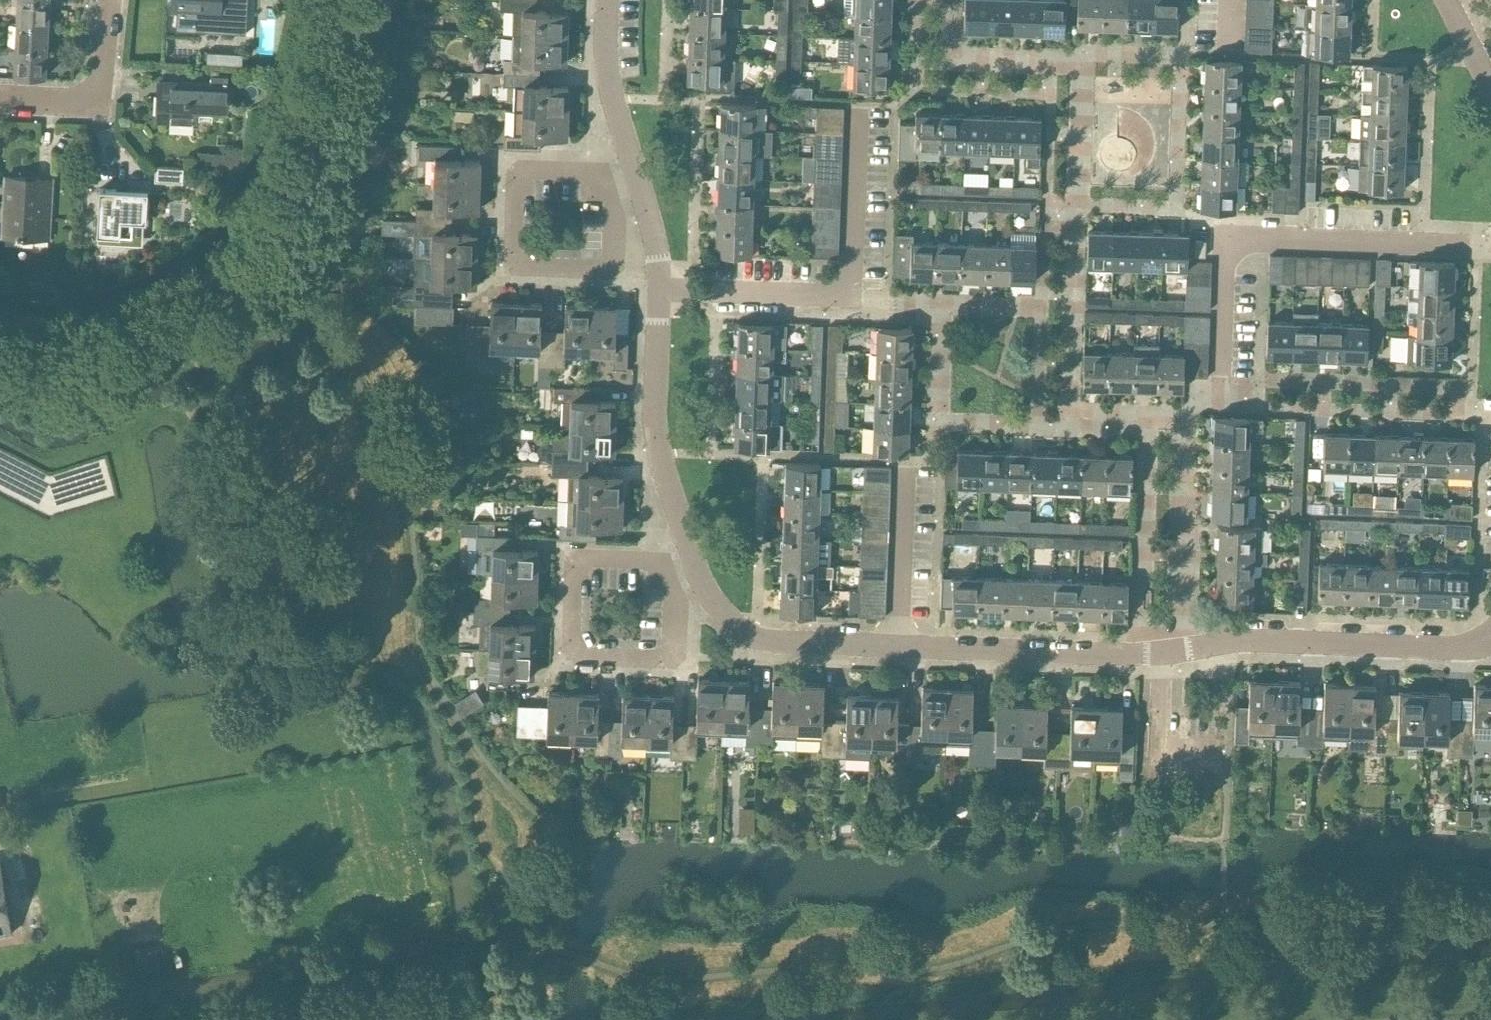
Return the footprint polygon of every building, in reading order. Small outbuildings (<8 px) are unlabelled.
[(50,0),(18,0),(17,23),(49,24),(50,0)] [(172,10),(200,11),(199,30),(236,32),(238,0),(173,0),(172,10)] [(500,9),(514,10),(513,34),(567,36),(568,10),(536,9),(536,0),(500,0),(500,9)] [(788,0),(774,0),(774,9),(778,9),(788,9),(788,0)] [(794,10),(808,10),(808,0),(794,0),(794,10)] [(844,11),(856,12),(891,13),(891,0),(845,0),(844,11)] [(964,30),(990,30),(991,0),(965,0),(964,30)] [(990,30),(1015,31),(1016,0),(991,0),(990,30)] [(1015,31),(1040,32),(1041,0),(1016,0),(1015,31)] [(1040,32),(1065,33),(1066,0),(1041,0),(1040,32)] [(1103,0),(1078,0),(1077,26),(1103,26),(1103,0)] [(1128,27),(1128,0),(1103,0),(1103,26),(1128,27)] [(1152,28),(1153,0),(1128,0),(1128,27),(1152,28)] [(1177,29),(1178,0),(1153,0),(1152,28),(1177,29)] [(1246,25),(1272,26),(1273,1),(1247,1),(1246,25)] [(1350,29),(1351,4),(1316,3),(1316,2),(1306,2),(1306,16),(1316,17),(1315,28),(1350,29)] [(691,6),(690,31),(725,32),(726,7),(691,6)] [(787,27),(788,9),(778,9),(778,27),(787,27)] [(793,9),(792,34),(802,35),(802,22),(812,23),(813,11),(808,11),(808,10),(794,10),(793,9)] [(856,12),(855,37),(890,38),(891,13),(856,12)] [(17,23),(16,47),(47,49),(49,24),(17,23)] [(1272,26),(1246,25),(1245,50),(1271,51),(1272,26)] [(1315,28),(1306,27),(1304,53),(1349,55),(1350,29),(1315,28)] [(724,57),(725,32),(690,31),(689,56),(724,57)] [(504,58),(503,71),(540,73),(540,60),(566,61),(567,36),(513,34),(512,58),(504,58)] [(787,52),(787,34),(778,34),(777,52),(787,52)] [(889,63),(890,38),(855,37),(854,62),(889,63)] [(802,59),(802,41),(793,41),(793,59),(802,59)] [(15,72),(46,74),(47,49),(16,47),(15,72)] [(207,51),(207,62),(218,63),(219,51),(207,51)] [(724,57),(689,56),(688,81),(707,82),(707,90),(734,90),(735,58),(724,58),(724,57)] [(1241,59),(1206,58),(1206,83),(1240,84),(1241,59)] [(786,83),(787,59),(777,59),(776,83),(786,83)] [(1294,61),(1294,79),(1304,79),(1305,61),(1294,61)] [(889,63),(854,62),(853,87),(888,88),(889,63)] [(1309,62),(1308,80),(1319,80),(1319,62),(1309,62)] [(1407,65),(1398,64),(1363,63),(1363,77),(1372,77),(1372,89),(1372,90),(1406,91),(1407,65)] [(801,85),(801,66),(793,66),(792,84),(801,85)] [(540,73),(503,71),(503,85),(515,85),(514,109),(568,111),(569,86),(540,85),(540,73)] [(157,117),(197,119),(197,116),(209,117),(210,107),(226,108),(228,76),(211,75),(211,81),(160,79),(157,117)] [(1206,83),(1205,108),(1239,109),(1240,84),(1206,83)] [(1303,104),(1304,86),(1293,86),(1292,104),(1303,104)] [(1318,105),(1319,87),(1308,86),(1308,104),(1318,105)] [(1405,115),(1406,91),(1372,90),(1372,89),(1362,88),(1362,102),(1371,102),(1371,113),(1371,114),(1405,115)] [(722,102),(721,128),(756,129),(757,103),(722,102)] [(817,119),(844,120),(844,107),(818,106),(817,119)] [(1205,108),(1204,133),(1238,134),(1239,109),(1205,108)] [(505,147),(541,148),(541,135),(567,136),(568,111),(514,109),(513,134),(505,133),(505,147)] [(1302,129),(1303,111),(1292,111),(1291,129),(1302,129)] [(1317,130),(1318,112),(1307,111),(1307,130),(1317,130)] [(916,146),(940,147),(941,113),(916,112),(915,122),(900,122),(899,157),(916,157),(916,146)] [(966,114),(941,113),(940,147),(964,148),(966,114)] [(1404,140),(1405,115),(1371,114),(1371,113),(1361,113),(1361,126),(1360,138),(1370,139),(1404,140)] [(964,148),(989,149),(991,115),(966,114),(964,148)] [(989,149),(1014,150),(1016,116),(991,115),(989,149)] [(1039,165),(1041,118),(1041,117),(1016,116),(1014,150),(1026,151),(1026,164),(1039,165)] [(844,120),(817,119),(816,131),(843,132),(844,120)] [(721,128),(720,152),(755,154),(756,129),(721,128)] [(815,156),(842,157),(843,132),(816,131),(815,156)] [(1204,133),(1203,157),(1237,158),(1238,134),(1204,133)] [(1301,154),(1302,136),(1291,136),(1290,153),(1301,154)] [(1316,154),(1317,137),(1307,136),(1306,154),(1316,154)] [(1403,165),(1404,140),(1370,139),(1360,138),(1360,151),(1369,152),(1369,163),(1403,165)] [(455,145),(418,144),(418,158),(435,159),(434,183),(479,184),(480,159),(454,158),(455,145)] [(224,146),(223,168),(238,169),(242,169),(243,160),(244,147),(224,146)] [(720,152),(719,177),(754,179),(755,154),(720,152)] [(815,169),(842,170),(842,157),(815,156),(815,169)] [(1203,157),(1202,182),(1236,183),(1237,158),(1203,157)] [(1300,178),(1301,160),(1290,160),(1289,178),(1300,178)] [(1305,180),(1316,181),(1316,161),(1306,161),(1305,180)] [(1369,163),(1359,162),(1359,176),(1368,176),(1368,189),(1402,190),(1403,165),(1369,163)] [(155,166),(155,180),(183,182),(184,168),(164,167),(155,166)] [(842,170),(815,169),(814,181),(841,182),(842,170)] [(49,238),(52,178),(40,177),(7,175),(4,236),(49,238)] [(719,177),(718,202),(753,203),(754,179),(719,177)] [(199,182),(197,186),(198,191),(203,193),(207,192),(210,188),(208,182),(204,180),(199,182)] [(841,182),(814,181),(814,193),(841,194),(841,182)] [(1235,209),(1236,183),(1202,182),(1199,181),(1199,191),(1202,191),(1201,207),(1235,209)] [(479,184),(434,183),(433,206),(416,206),(416,220),(453,221),(453,209),(478,210),(479,184)] [(938,193),(939,183),(921,183),(920,192),(938,193)] [(963,193),(964,184),(946,183),(945,193),(963,193)] [(988,194),(988,185),(970,184),(970,194),(988,194)] [(1013,195),(1013,186),(995,185),(995,195),(1013,195)] [(1298,211),(1299,185),(1286,185),(1286,187),(1274,186),(1273,210),(1298,211)] [(1038,196),(1039,187),(1021,186),(1020,195),(1038,196)] [(98,234),(100,234),(100,240),(131,242),(132,220),(144,221),(146,221),(148,191),(133,190),(127,190),(125,191),(122,191),(116,191),(116,189),(100,188),(98,234)] [(813,206),(840,207),(841,194),(814,193),(813,206)] [(930,208),(931,198),(912,197),(912,207),(930,208)] [(956,208),(956,199),(938,198),(938,208),(956,208)] [(981,209),(981,200),(963,199),(962,209),(981,209)] [(1005,210),(1006,201),(988,200),(987,210),(1005,210)] [(1030,211),(1031,202),(1012,201),(1012,211),(1030,211)] [(718,202),(717,227),(752,228),(753,203),(718,202)] [(840,207),(813,206),(813,218),(840,219),(840,207)] [(840,219),(813,218),(812,230),(839,231),(840,219)] [(416,233),(415,257),(432,258),(477,259),(478,234),(452,233),(453,221),(416,220),(416,233)] [(751,253),(752,228),(717,227),(717,252),(751,253)] [(1112,265),(1114,230),(1088,229),(1087,264),(1112,265)] [(839,231),(812,230),(812,242),(839,244),(839,231)] [(1112,265),(1137,266),(1138,231),(1114,230),(1112,265)] [(1137,266),(1162,266),(1163,232),(1138,231),(1137,266)] [(1162,266),(1187,267),(1188,267),(1188,259),(1189,233),(1163,232),(1162,266)] [(935,276),(937,241),(913,240),(913,233),(896,233),(894,274),(912,275),(912,278),(922,279),(922,276),(935,276)] [(1195,255),(1205,256),(1205,240),(1195,240),(1195,255)] [(960,277),(961,242),(937,241),(935,276),(935,279),(945,279),(945,276),(960,277)] [(839,244),(812,242),(811,255),(838,256),(839,244)] [(960,277),(985,278),(986,243),(961,242),(960,277)] [(985,278),(1010,279),(1011,244),(986,243),(985,278)] [(1035,280),(1036,245),(1011,244),(1010,279),(1010,282),(1020,283),(1020,279),(1035,280)] [(1282,281),(1283,254),(1270,254),(1269,280),(1282,281)] [(1295,281),(1296,255),(1283,254),(1282,281),(1295,281)] [(1296,255),(1295,281),(1307,282),(1308,255),(1296,255)] [(1319,282),(1320,255),(1308,255),(1307,282),(1319,282)] [(1320,255),(1319,282),(1331,282),(1333,256),(1320,255)] [(1333,256),(1331,282),(1344,283),(1345,256),(1333,256)] [(1356,283),(1357,257),(1345,256),(1344,283),(1356,283)] [(1357,257),(1356,283),(1369,284),(1370,257),(1357,257)] [(1390,285),(1391,258),(1377,257),(1376,282),(1384,283),(1384,285),(1390,285)] [(414,281),(413,304),(451,305),(451,284),(476,285),(477,259),(432,258),(431,282),(414,281)] [(1187,267),(1187,272),(1211,272),(1212,260),(1188,259),(1188,267),(1187,267)] [(1453,286),(1454,261),(1410,259),(1410,273),(1419,273),(1419,284),(1453,286)] [(1187,272),(1186,284),(1211,285),(1211,272),(1187,272)] [(1384,300),(1384,285),(1384,283),(1376,282),(1375,300),(1384,300)] [(1452,301),(1453,286),(1419,284),(1409,283),(1408,308),(1418,309),(1452,311),(1456,311),(1456,301),(1452,301)] [(1186,284),(1186,296),(1210,296),(1211,285),(1186,284)] [(1110,306),(1111,297),(1093,296),(1092,305),(1110,306)] [(1210,309),(1210,296),(1186,296),(1186,299),(1186,308),(1210,309)] [(1135,306),(1136,298),(1118,297),(1117,306),(1135,306)] [(1160,307),(1160,298),(1142,298),(1142,307),(1160,307)] [(1186,308),(1186,299),(1167,299),(1167,307),(1186,308)] [(467,322),(467,345),(481,345),(480,356),(515,358),(515,346),(517,302),(491,301),(490,323),(467,322)] [(517,302),(515,346),(539,347),(539,364),(552,365),(553,329),(541,328),(542,303),(517,302)] [(553,329),(552,365),(565,365),(565,348),(590,349),(592,304),(566,304),(565,329),(553,329)] [(592,304),(590,349),(614,350),(613,367),(627,368),(629,331),(616,331),(617,305),(592,304)] [(1383,325),(1384,307),(1375,307),(1374,325),(1383,325)] [(1451,336),(1452,311),(1418,309),(1408,308),(1408,322),(1418,322),(1417,333),(1417,334),(1451,336)] [(1103,321),(1103,311),(1085,311),(1085,321),(1103,321)] [(1128,322),(1129,312),(1111,312),(1110,322),(1128,322)] [(1153,323),(1153,313),(1135,312),(1135,322),(1153,323)] [(1178,324),(1178,314),(1160,313),(1160,323),(1178,324)] [(1209,327),(1210,315),(1185,314),(1185,326),(1209,327)] [(1293,320),(1267,319),(1266,354),(1292,355),(1293,320)] [(1318,321),(1293,320),(1292,355),(1316,356),(1318,321)] [(774,322),(740,321),(739,321),(739,322),(735,322),(734,331),(739,332),(738,346),(786,348),(787,323),(774,323),(774,322)] [(1342,322),(1318,321),(1316,356),(1341,356),(1342,322)] [(1342,322),(1341,356),(1367,357),(1368,323),(1342,322)] [(822,349),(823,324),(809,323),(808,350),(812,350),(812,349),(822,349)] [(842,349),(843,324),(829,324),(828,349),(842,349)] [(911,352),(912,327),(878,326),(877,351),(911,352)] [(1209,339),(1209,327),(1185,326),(1185,338),(1209,339)] [(1382,352),(1383,332),(1374,332),(1374,351),(1382,352)] [(1407,347),(1406,359),(1416,359),(1450,361),(1451,336),(1417,334),(1417,333),(1407,333),(1407,347)] [(1208,351),(1209,339),(1185,338),(1184,350),(1208,351)] [(1157,388),(1158,353),(1159,344),(1134,343),(1134,352),(1133,387),(1133,391),(1143,391),(1143,387),(1157,388)] [(738,346),(737,371),(772,372),(773,360),(786,360),(786,348),(738,346)] [(821,367),(822,349),(812,349),(812,350),(812,367),(821,367)] [(1208,363),(1208,351),(1184,350),(1184,354),(1185,354),(1184,362),(1208,363)] [(910,377),(911,352),(877,351),(876,376),(910,377)] [(1082,385),(1108,386),(1109,351),(1084,351),(1082,385)] [(1108,386),(1133,387),(1134,352),(1109,351),(1108,386)] [(1183,389),(1184,375),(1184,362),(1185,354),(1184,354),(1158,353),(1157,388),(1183,389)] [(837,375),(838,356),(827,356),(826,374),(837,375)] [(1207,375),(1208,363),(1184,362),(1184,375),(1207,375)] [(771,397),(772,372),(737,371),(737,396),(771,397)] [(820,392),(821,374),(811,374),(811,392),(820,392)] [(910,392),(910,377),(876,376),(875,401),(909,402),(913,402),(914,392),(910,392)] [(836,399),(837,381),(826,381),(826,399),(836,399)] [(591,387),(555,386),(554,400),(563,400),(562,424),(571,425),(616,426),(617,401),(591,400),(591,387)] [(770,422),(771,397),(737,396),(736,421),(770,422)] [(819,417),(820,399),(811,399),(810,416),(819,417)] [(909,427),(909,402),(875,401),(874,425),(909,427)] [(453,405),(453,418),(481,419),(482,407),(453,405)] [(835,424),(836,406),(825,406),(825,424),(835,424)] [(1215,415),(1214,441),(1249,442),(1249,428),(1263,429),(1263,417),(1215,415)] [(1295,419),(1294,437),(1304,437),(1305,419),(1295,419)] [(736,421),(735,446),(781,448),(782,424),(770,423),(770,422),(736,421)] [(819,443),(819,424),(810,423),(809,442),(819,443)] [(616,426),(571,425),(570,432),(544,442),(540,444),(539,445),(537,449),(537,452),(538,454),(539,455),(552,461),(588,462),(589,450),(615,451),(616,426)] [(908,452),(909,427),(874,425),(874,451),(908,452)] [(835,431),(825,431),(824,451),(834,451),(835,431)] [(1423,470),(1424,435),(1424,431),(1414,431),(1414,435),(1399,434),(1398,469),(1423,470)] [(1348,467),(1350,433),(1324,432),(1323,466),(1348,467)] [(1375,434),(1350,433),(1348,467),(1373,468),(1375,434)] [(1399,434),(1375,434),(1373,468),(1398,469),(1399,434)] [(1449,436),(1424,435),(1423,470),(1448,471),(1449,436)] [(1473,472),(1474,439),(1474,437),(1449,436),(1448,471),(1473,472)] [(1214,441),(1213,466),(1248,467),(1249,442),(1214,441)] [(1303,463),(1304,444),(1294,444),(1293,462),(1303,463)] [(982,484),(983,450),(958,449),(956,483),(982,484)] [(1008,451),(983,450),(982,484),(1007,485),(1008,451)] [(1032,452),(1008,451),(1007,485),(1031,486),(1032,452)] [(1058,453),(1032,452),(1031,486),(1056,487),(1058,453)] [(1082,454),(1058,453),(1056,487),(1081,488),(1082,454)] [(1107,455),(1082,454),(1081,488),(1106,489),(1107,455)] [(1132,456),(1107,455),(1106,489),(1131,490),(1132,456)] [(588,462),(552,461),(552,475),(569,475),(568,499),(623,501),(624,475),(588,475),(588,462)] [(820,489),(821,463),(787,462),(786,487),(820,489)] [(864,477),(891,478),(891,466),(865,465),(864,477)] [(1247,492),(1248,467),(1213,466),(1212,490),(1247,492)] [(1302,487),(1303,469),(1293,469),(1292,487),(1302,487)] [(864,490),(890,491),(891,478),(864,477),(864,490)] [(819,513),(820,489),(786,487),(785,512),(819,513)] [(863,502),(890,503),(890,491),(864,490),(863,502)] [(1247,492),(1212,490),(1211,516),(1246,517),(1247,492)] [(1291,511),(1301,512),(1302,494),(1292,494),(1291,511)] [(560,523),(560,537),(596,538),(597,525),(622,526),(623,501),(568,499),(567,523),(560,523)] [(890,503),(863,502),(863,515),(889,516),(890,503)] [(1328,512),(1347,513),(1347,504),(1329,503),(1328,512)] [(1471,517),(1472,503),(1446,503),(1446,507),(1446,517),(1471,517)] [(1372,514),(1372,505),(1354,504),(1354,513),(1372,514)] [(1396,515),(1397,505),(1379,505),(1379,514),(1396,515)] [(1421,516),(1422,506),(1403,506),(1403,515),(1421,516)] [(1446,517),(1446,507),(1428,507),(1428,516),(1446,517)] [(818,538),(819,513),(785,512),(784,537),(818,538)] [(862,527),(889,528),(889,516),(863,515),(862,527)] [(962,518),(962,528),(980,528),(981,519),(962,518)] [(1339,528),(1340,518),(1321,518),(1320,527),(1339,528)] [(1005,529),(1006,520),(987,519),(987,528),(1005,529)] [(1364,529),(1365,519),(1347,519),(1346,528),(1364,529)] [(1030,530),(1030,520),(1012,520),(1012,529),(1030,530)] [(1389,530),(1389,520),(1372,520),(1371,529),(1389,530)] [(1055,531),(1055,521),(1037,521),(1037,530),(1055,531)] [(1414,531),(1414,521),(1396,521),(1396,530),(1414,531)] [(1439,531),(1439,522),(1421,521),(1421,531),(1439,531)] [(478,522),(477,534),(494,535),(495,523),(478,522)] [(1080,532),(1080,522),(1062,522),(1062,531),(1080,532)] [(1470,538),(1471,523),(1446,522),(1445,537),(1470,538)] [(1104,533),(1105,523),(1087,523),(1086,532),(1104,533)] [(1130,524),(1111,523),(1111,533),(1129,534),(1130,524)] [(1219,550),(1253,551),(1254,526),(1220,524),(1219,550)] [(889,528),(862,527),(862,540),(888,540),(889,528)] [(1300,528),(1299,546),(1309,546),(1309,528),(1300,528)] [(973,544),(973,534),(955,533),(954,543),(973,544)] [(477,534),(477,548),(480,548),(479,571),(477,571),(477,572),(493,573),(537,575),(538,549),(513,548),(514,535),(494,535),(477,534)] [(998,545),(998,535),(980,534),(980,544),(998,545)] [(1023,546),(1023,535),(1005,535),(1005,545),(1023,546)] [(1048,546),(1048,536),(1030,536),(1029,546),(1048,546)] [(817,563),(818,538),(784,537),(783,561),(817,563)] [(1072,547),(1073,537),(1055,537),(1054,547),(1072,547)] [(1097,548),(1097,538),(1079,537),(1079,548),(1097,548)] [(1122,549),(1122,539),(1104,538),(1104,548),(1122,549)] [(1457,538),(1457,547),(1470,547),(1470,538),(1457,538)] [(861,552),(888,553),(888,540),(862,540),(861,552)] [(1219,550),(1219,574),(1252,576),(1253,563),(1266,564),(1267,551),(1253,551),(1219,550)] [(888,553),(861,552),(861,564),(887,565),(888,553)] [(1308,571),(1309,553),(1299,553),(1298,571),(1308,571)] [(817,588),(817,563),(783,561),(782,586),(817,588)] [(1344,597),(1345,563),(1320,562),(1318,596),(1344,597)] [(1370,564),(1345,563),(1344,597),(1369,598),(1370,564)] [(887,565),(861,564),(860,577),(887,578),(887,565)] [(1394,565),(1370,564),(1369,598),(1393,599),(1394,565)] [(1419,566),(1394,565),(1393,599),(1418,600),(1419,566)] [(1444,567),(1419,566),(1418,600),(1443,601),(1444,567)] [(1468,602),(1469,568),(1444,567),(1443,601),(1443,605),(1453,605),(1453,601),(1468,602)] [(537,575),(493,573),(492,597),(475,597),(475,609),(510,611),(511,599),(536,600),(537,575)] [(1252,576),(1219,574),(1218,600),(1252,601),(1252,576)] [(978,611),(979,576),(953,575),(952,610),(978,611)] [(1004,577),(979,576),(978,611),(1002,612),(1004,577)] [(860,589),(886,590),(887,578),(860,577),(860,589)] [(1002,612),(1027,613),(1028,578),(1004,577),(1002,612)] [(1307,603),(1308,578),(1294,577),(1293,603),(1307,603)] [(1053,579),(1028,578),(1027,613),(1052,614),(1053,579)] [(1078,580),(1053,579),(1052,614),(1077,615),(1078,580)] [(1103,581),(1078,580),(1077,615),(1102,616),(1103,581)] [(1128,582),(1103,581),(1102,616),(1127,617),(1128,582)] [(815,613),(817,588),(782,586),(781,612),(815,613)] [(859,601),(886,602),(886,590),(860,589),(859,601)] [(886,602),(859,601),(859,615),(885,616),(886,602)] [(475,609),(474,623),(480,623),(479,647),(534,649),(536,624),(510,623),(510,611),(475,609)] [(479,647),(478,673),(489,673),(488,686),(504,686),(507,686),(508,674),(533,675),(534,649),(479,647)] [(724,678),(699,677),(697,722),(685,722),(684,758),(697,759),(698,733),(722,734),(724,678)] [(746,743),(759,743),(761,706),(748,705),(750,679),(724,678),(722,734),(746,736),(746,743)] [(1236,705),(1234,741),(1249,742),(1249,735),(1273,736),(1275,680),(1250,679),(1249,705),(1236,705)] [(761,706),(759,743),(772,744),(772,737),(797,738),(799,681),(774,680),(773,706),(761,706)] [(1275,680),(1273,736),(1297,737),(1297,743),(1311,744),(1312,707),(1300,707),(1301,681),(1275,680)] [(820,756),(834,756),(835,719),(823,719),(824,682),(799,681),(797,738),(821,739),(820,756)] [(1349,729),(1350,683),(1325,682),(1324,707),(1312,707),(1311,744),(1324,744),(1324,728),(1349,729)] [(1350,683),(1349,729),(1372,729),(1371,753),(1385,753),(1386,716),(1374,716),(1376,684),(1350,683)] [(1460,756),(1473,756),(1473,742),(1490,743),(1490,685),(1475,685),(1473,719),(1461,719),(1460,756)] [(910,722),(908,759),(922,760),(922,742),(946,743),(948,687),(923,686),(922,722),(910,722)] [(969,764),(983,764),(984,727),(972,727),(974,688),(948,687),(946,743),(970,744),(969,764)] [(517,734),(572,736),(574,691),(549,690),(548,705),(519,704),(517,734)] [(1386,716),(1385,753),(1398,754),(1398,747),(1422,748),(1423,737),(1425,691),(1399,690),(1399,716),(1386,716)] [(595,755),(609,755),(610,719),(599,718),(600,692),(574,691),(572,736),(596,737),(595,755)] [(1460,756),(1461,719),(1449,718),(1450,692),(1425,691),(1423,737),(1447,738),(1446,755),(1460,756)] [(622,747),(646,748),(649,694),(623,693),(622,719),(610,719),(609,755),(622,756),(622,747)] [(835,719),(834,756),(847,757),(871,758),(871,751),(873,694),(847,693),(846,720),(835,719)] [(646,748),(670,748),(670,758),(684,758),(685,722),(673,721),(674,695),(649,694),(646,748)] [(873,694),(871,751),(887,752),(886,758),(895,759),(908,759),(910,722),(898,721),(899,695),(873,694)] [(997,748),(1021,749),(1023,703),(997,702),(996,728),(984,727),(983,764),(996,765),(997,748)] [(1057,767),(1059,730),(1047,729),(1048,704),(1023,703),(1021,749),(1045,750),(1044,767),(1057,767)] [(1095,752),(1097,706),(1072,705),(1071,731),(1059,730),(1057,767),(1094,769),(1095,761),(1095,752)] [(1122,707),(1097,706),(1095,752),(1095,761),(1119,763),(1118,778),(1132,779),(1134,731),(1121,731),(1122,707)] [(13,932),(0,859),(0,860),(0,934),(13,932)]
